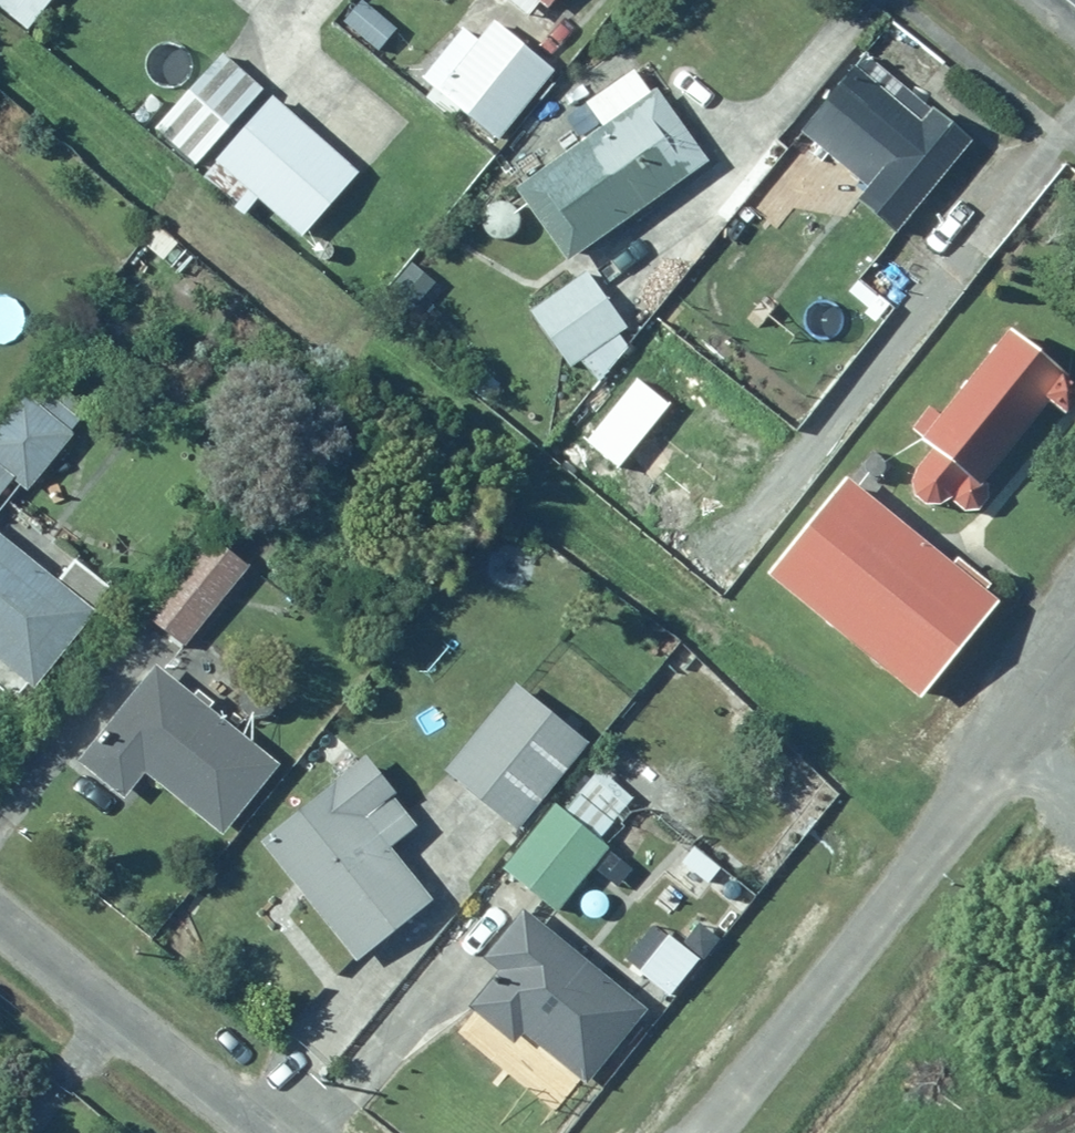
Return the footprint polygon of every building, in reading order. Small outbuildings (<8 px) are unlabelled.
[(26,33),(52,0),(0,0),(0,13),(26,33)] [(548,0),(495,0),(520,19),(533,1),(542,8),(548,0)] [(488,145),(545,70),(474,17),(418,92),(488,145)] [(850,49),(788,131),(855,182),(841,200),(880,230),(955,130),(850,49)] [(192,169),(201,158),(261,92),(215,52),(147,130),(192,169)] [(505,181),(554,258),(704,164),(654,85),(644,91),(630,69),(576,103),(591,127),(505,181)] [(301,89),(283,111),(261,92),(201,158),(296,239),(354,172),(319,142),(337,121),(301,89)] [(1045,307),(981,253),(875,380),(940,433),(1045,307)] [(627,329),(582,267),(520,313),(562,370),(574,361),(585,376),(622,350),(614,338),(627,329)] [(78,421),(47,396),(35,410),(18,396),(0,418),(0,490),(5,483),(20,494),(78,421)] [(962,544),(810,417),(728,515),(880,642),(962,544)] [(184,651),(250,570),(207,535),(141,616),(184,651)] [(89,616),(110,590),(70,558),(49,583),(0,543),(0,670),(21,689),(89,616)] [(517,830),(581,742),(507,689),(506,690),(449,649),(418,691),(468,728),(437,772),(517,830)] [(218,834),(271,762),(144,669),(75,763),(117,794),(134,772),(218,834)] [(392,792),(360,752),(248,842),(344,962),(426,896),(387,847),(413,826),(388,795),(392,792)] [(552,804),(507,856),(525,872),(515,883),(547,911),(602,847),(552,804)] [(639,1007),(515,909),(475,960),(489,971),(460,1008),(506,1044),(518,1028),(582,1079),(639,1007)] [(668,995),(696,960),(670,937),(641,974),(668,995)]
